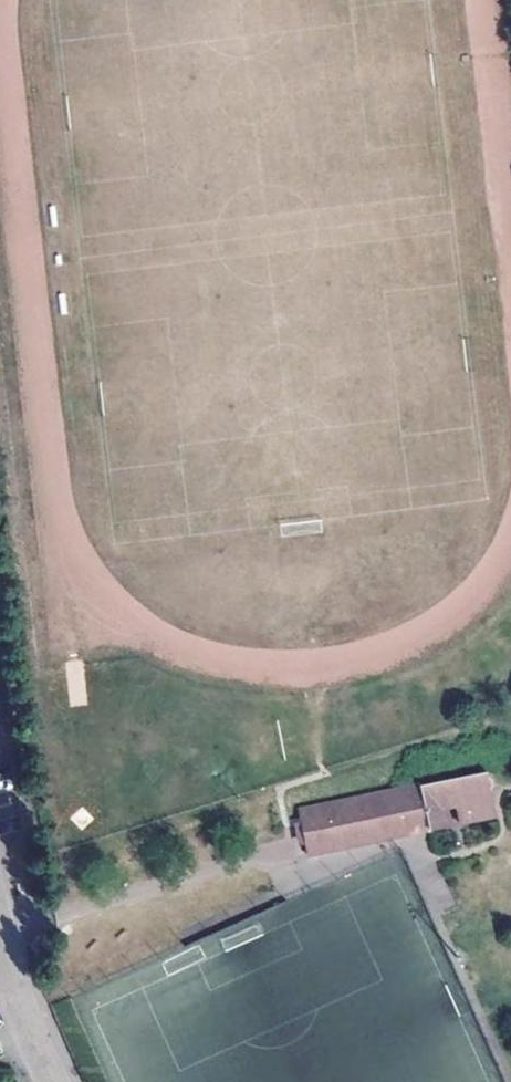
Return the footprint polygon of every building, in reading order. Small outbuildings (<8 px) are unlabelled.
[(486,771),(437,781),(447,825),(495,815),(486,771)] [(420,784),(428,822),(429,829),(447,825),(437,781),(420,784)] [(420,784),(297,809),(300,823),(305,822),(309,840),(303,840),(306,856),(389,838),(387,829),(428,822),(420,784)] [(389,838),(429,829),(428,822),(387,829),(389,838)]
